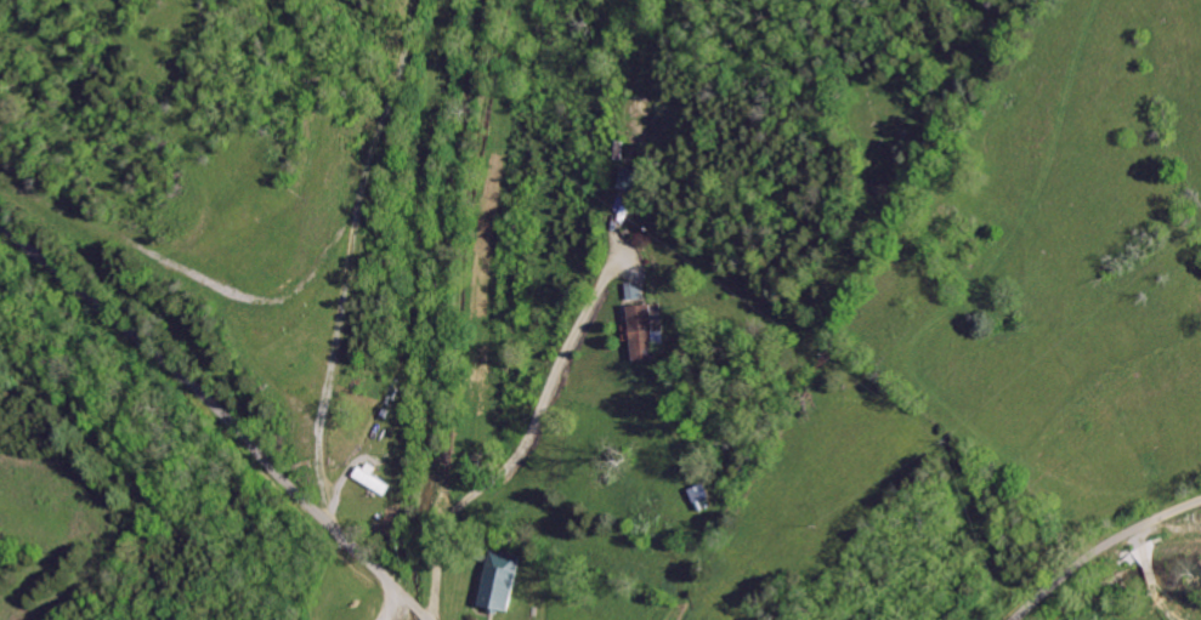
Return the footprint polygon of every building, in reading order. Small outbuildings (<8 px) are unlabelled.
[(614,141),(612,159),(629,161),(631,143),(614,141)] [(627,307),(629,359),(653,358),(652,306),(627,307)] [(381,495),(346,476),(350,467),(386,487),(381,495)] [(491,551),(475,603),(504,612),(520,559),(491,551)]
